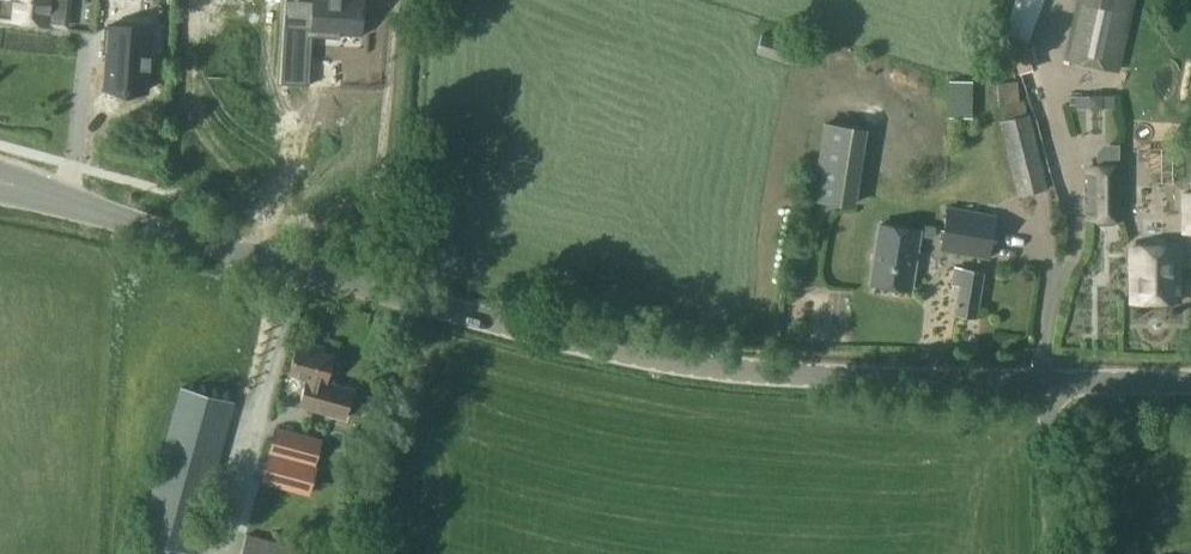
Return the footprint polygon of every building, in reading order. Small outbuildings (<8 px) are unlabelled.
[(6,17),(6,19),(63,24),(65,0),(4,0),(3,17),(6,17)] [(280,83),(309,85),(309,83),(306,83),(309,36),(340,38),(340,30),(359,31),(359,36),(360,36),(362,0),(314,0),(313,28),(285,26),(286,0),(285,0),(280,83)] [(1022,41),(1029,10),(1035,12),(1039,0),(1015,0),(1014,4),(1012,4),(1004,38),(1022,41)] [(1063,59),(1119,72),(1135,0),(1076,0),(1063,59)] [(103,27),(101,54),(105,54),(102,88),(145,91),(149,30),(103,27)] [(1088,90),(1070,89),(1070,104),(1063,104),(1062,137),(1087,138),(1088,90)] [(1029,114),(998,121),(1017,196),(1047,189),(1029,114)] [(853,208),(866,127),(822,120),(809,200),(853,208)] [(1094,152),(1094,167),(1087,168),(1088,218),(1123,217),(1122,167),(1117,167),(1117,145),(1101,145),(1094,152)] [(1179,191),(1180,234),(1190,234),(1190,191),(1179,191)] [(989,259),(996,215),(946,206),(939,251),(989,259)] [(910,290),(919,231),(879,224),(870,284),(910,290)] [(1179,300),(1178,246),(1131,247),(1131,301),(1179,300)] [(954,267),(951,284),(959,285),(955,314),(975,317),(982,271),(954,267)] [(298,340),(289,374),(307,378),(304,390),(313,393),(309,409),(345,418),(352,389),(331,383),(336,366),(329,364),(332,355),(313,350),(314,345),(298,340)] [(189,553),(194,553),(235,402),(179,387),(137,539),(189,553)] [(305,499),(321,440),(275,427),(258,486),(305,499)] [(245,533),(240,553),(321,553),(245,533)]
